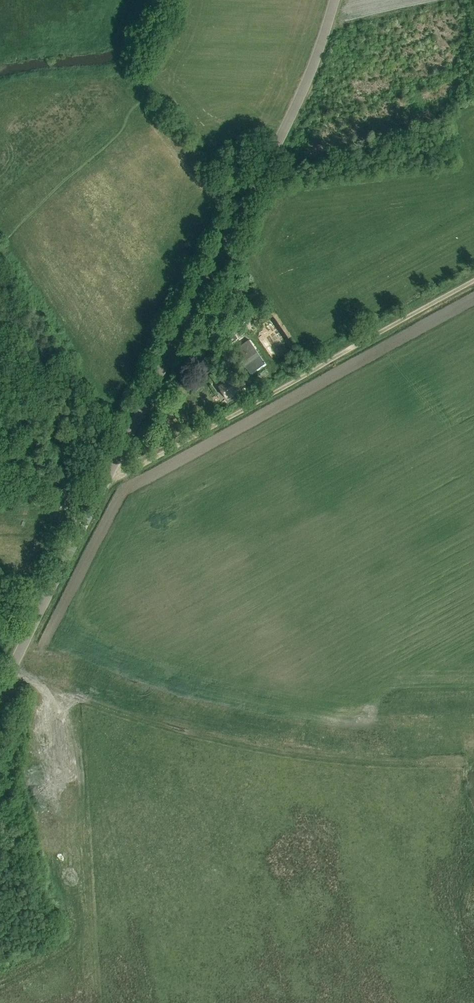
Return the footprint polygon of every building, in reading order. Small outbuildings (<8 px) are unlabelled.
[(230,312),(225,305),(214,312),(218,319),(230,312)] [(226,374),(220,376),(223,383),(218,386),(227,398),(236,392),(237,394),(246,387),(241,381),(236,385),(230,377),(245,366),(251,375),(266,364),(248,339),(233,350),(243,363),(227,375),(226,374)]
